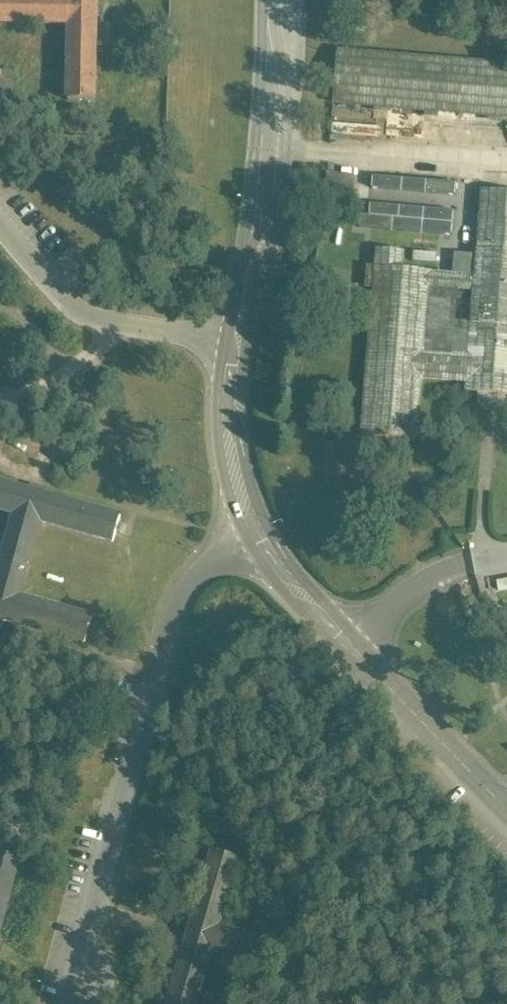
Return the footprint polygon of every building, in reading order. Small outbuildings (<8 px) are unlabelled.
[(71,25),(68,101),(95,102),(96,28),(97,28),(97,0),(0,0),(0,24),(71,25)] [(337,52),(333,103),(506,118),(506,66),(337,52)] [(454,234),(456,202),(457,202),(459,180),(369,174),(365,236),(372,236),(372,228),(454,234)] [(354,177),(327,175),(326,197),(352,199),(354,177)] [(483,190),(476,271),(469,271),(470,257),(458,256),(456,276),(430,274),(430,271),(402,269),(403,251),(377,249),(371,325),(362,435),(385,437),(416,440),(421,378),(467,382),(466,392),(506,395),(506,192),(483,190)] [(19,487),(19,488),(0,483),(0,511),(14,515),(0,565),(0,621),(14,625),(14,624),(85,643),(92,617),(19,597),(40,522),(113,542),(120,517),(50,497),(50,496),(19,487)] [(192,922),(191,921),(182,952),(183,952),(168,1003),(196,1003),(211,953),(249,964),(257,938),(218,927),(239,859),(213,851),(192,922)] [(1,930),(0,930),(19,859),(0,854),(0,935),(1,930)]
